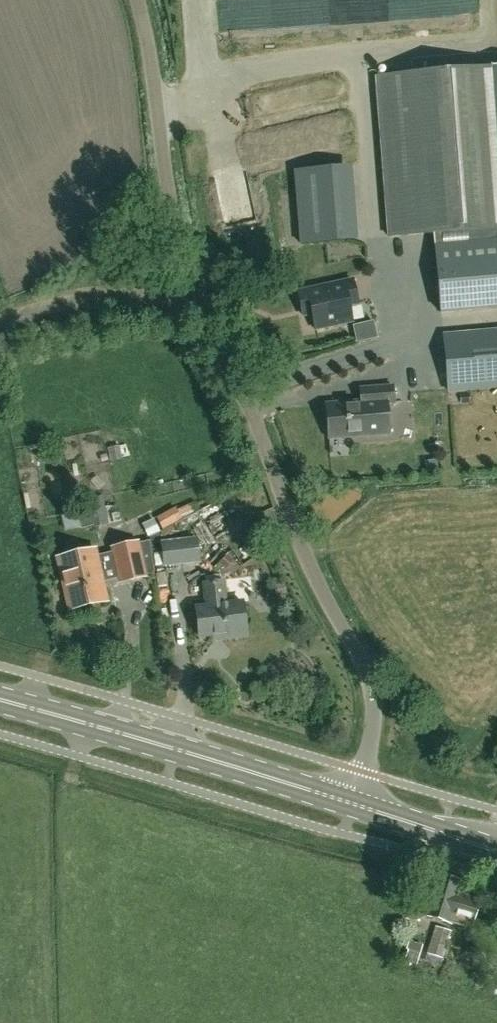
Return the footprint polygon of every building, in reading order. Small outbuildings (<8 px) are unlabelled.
[(441,313),(496,308),(496,67),(376,78),(389,238),(434,234),(441,313)] [(298,292),(303,315),(303,316),(312,314),(315,330),(352,321),(349,306),(358,304),(352,280),(298,292)] [(443,336),(448,392),(496,387),(496,332),(443,336)] [(328,439),(348,437),(389,433),(386,404),(394,403),(392,386),(359,389),(360,402),(325,406),(326,411),(323,414),(325,426),(327,428),(328,439)] [(108,526),(102,501),(86,505),(92,530),(108,526)] [(123,507),(111,508),(113,525),(125,523),(123,507)] [(212,518),(221,534),(236,526),(227,510),(212,518)] [(175,511),(157,521),(161,529),(180,518),(175,511)] [(112,547),(120,582),(120,584),(145,576),(144,575),(153,574),(148,538),(136,539),(112,547)] [(163,568),(200,564),(197,538),(160,542),(163,568)] [(69,610),(106,601),(94,550),(57,559),(69,610)] [(214,563),(221,571),(235,558),(227,550),(214,563)] [(225,639),(246,636),(242,602),(226,604),(223,582),(204,585),(207,607),(195,608),(199,637),(224,634),(225,639)] [(473,920),(479,901),(458,895),(461,883),(435,875),(423,915),(450,923),(453,913),(473,920)] [(443,959),(451,932),(434,927),(426,954),(443,959)] [(417,963),(421,946),(410,943),(406,959),(417,963)]
